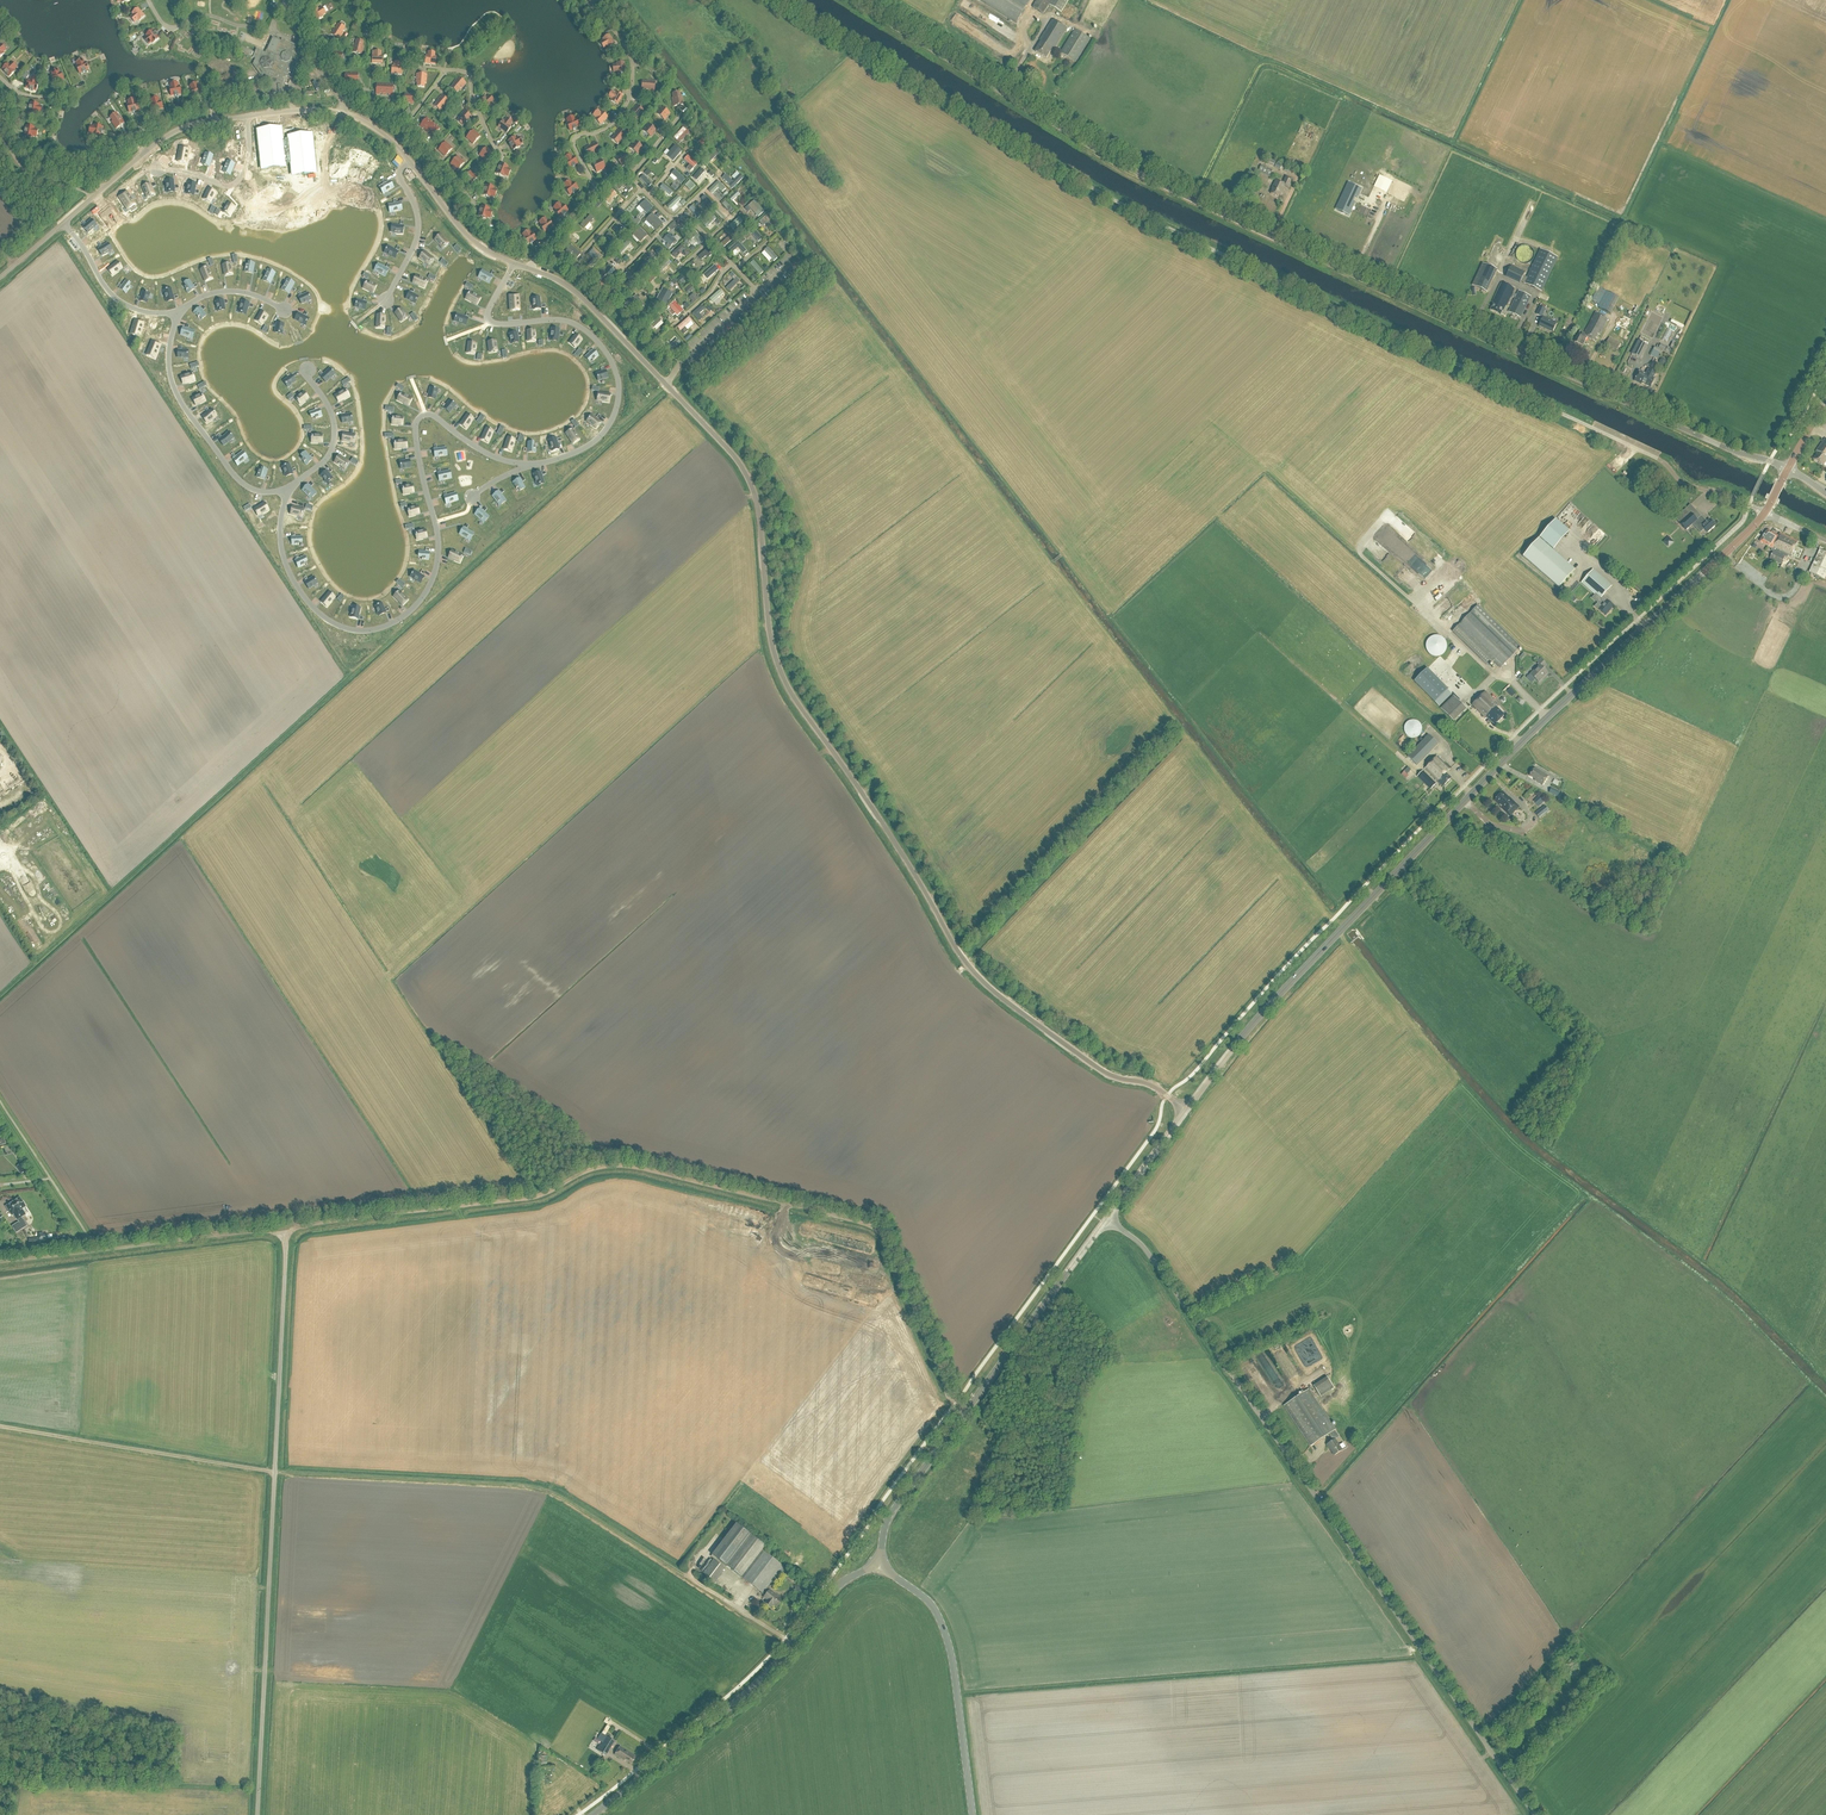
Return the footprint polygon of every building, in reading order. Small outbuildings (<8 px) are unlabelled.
[(1031,0),(977,0),(1016,24),(1031,0)] [(1052,0),(1038,0),(1033,9),(1043,15),(1052,0)] [(1070,0),(1053,0),(1049,6),(1061,14),(1070,0)] [(325,14),(322,8),(318,10),(318,9),(311,13),(317,21),(323,17),(322,16),(325,14)] [(139,21),(145,17),(138,9),(132,14),(134,15),(130,18),(135,23),(138,20),(139,21)] [(960,28),(963,23),(955,18),(952,23),(960,28)] [(1054,50),(1067,30),(1052,21),(1040,41),(1040,44),(1035,52),(1046,59),(1052,49),(1054,50)] [(342,32),(345,27),(345,25),(342,23),(340,24),(340,25),(339,24),(336,28),(335,27),(331,35),(339,40),(343,32),(342,32)] [(153,45),(160,39),(153,31),(146,36),(147,37),(144,40),(149,46),(152,44),(153,45)] [(1076,63),(1091,40),(1075,31),(1061,54),(1076,63)] [(608,48),(614,44),(609,35),(603,39),(604,41),(600,43),(604,49),(607,46),(608,48)] [(281,42),(272,38),(266,53),(257,49),(253,58),(256,59),(253,65),(261,76),(265,75),(266,80),(267,80),(268,88),(272,88),(272,94),(278,93),(278,96),(286,96),(285,85),(285,84),(284,83),(287,76),(292,79),(299,63),(301,64),(303,59),(301,58),(302,55),(294,52),(297,46),(282,39),(281,42)] [(362,46),(363,42),(357,40),(355,45),(354,44),(352,52),(361,55),(363,47),(362,46)] [(244,55),(249,57),(250,56),(252,56),(254,52),(242,47),(240,51),(242,52),(241,54),(244,56),(244,55)] [(381,56),(381,52),(374,52),(374,56),(372,56),(372,63),(382,64),(383,56),(381,56)] [(334,53),(333,63),(337,63),(337,62),(339,62),(339,63),(341,63),(341,62),(346,62),(347,55),(342,54),(342,53),(334,53)] [(434,58),(435,53),(428,53),(428,57),(426,57),(425,64),(435,65),(436,58),(434,58)] [(85,63),(84,60),(76,63),(78,67),(76,67),(80,76),(90,71),(87,63),(85,63)] [(18,69),(13,63),(10,65),(9,64),(2,70),(10,78),(16,72),(15,71),(18,69)] [(400,67),(401,63),(394,63),(394,67),(392,67),(391,74),(402,75),(402,68),(400,67)] [(625,73),(624,63),(616,64),(617,66),(612,66),(613,73),(617,72),(618,74),(625,73)] [(60,73),(59,70),(51,73),(52,76),(51,77),(54,85),(65,81),(61,73),(60,73)] [(358,83),(358,74),(350,73),(350,75),(345,75),(345,82),(349,82),(349,83),(358,83)] [(426,83),(426,75),(417,74),(416,83),(417,83),(417,87),(424,88),(424,83),(426,83)] [(460,90),(466,84),(458,77),(453,84),(454,85),(451,88),(456,92),(459,89),(460,90)] [(38,84),(39,80),(31,78),(30,81),(29,81),(26,90),(37,93),(39,84),(38,84)] [(654,91),(655,82),(647,81),(646,82),(642,82),(642,89),(646,89),(646,90),(654,91)] [(179,87),(178,83),(171,85),(171,89),(170,89),(171,98),(182,95),(181,86),(179,87)] [(199,86),(198,83),(190,87),(191,90),(190,91),(194,99),(204,94),(200,86),(199,86)] [(384,95),(385,85),(377,84),(376,94),(380,95),(380,94),(382,94),(382,95),(384,95)] [(385,85),(384,95),(386,95),(386,94),(389,94),(389,95),(392,95),(393,85),(385,85)] [(615,94),(612,92),(608,98),(612,100),(611,101),(617,105),(622,96),(616,92),(615,94)] [(680,97),(679,92),(672,94),(673,98),(672,98),(674,107),(683,105),(681,96),(680,97)] [(413,104),(413,94),(405,94),(404,104),(408,104),(408,103),(410,103),(410,104),(413,104)] [(443,108),(449,102),(442,96),(436,102),(437,103),(434,106),(440,111),(442,108),(443,108)] [(494,101),(489,96),(486,99),(485,98),(480,103),(487,110),(492,105),(491,104),(494,101)] [(160,102),(159,98),(151,101),(152,104),(150,104),(153,113),(164,110),(161,101),(160,102)] [(136,103),(135,100),(128,102),(129,105),(127,105),(130,114),(140,111),(138,103),(136,103)] [(41,115),(43,107),(40,107),(40,105),(31,104),(29,115),(38,116),(38,115),(41,115)] [(639,118),(644,112),(637,105),(631,112),(632,113),(630,116),(635,120),(638,117),(639,118)] [(664,120),(670,114),(662,107),(657,114),(664,120)] [(466,124),(472,117),(464,111),(459,117),(460,118),(457,121),(462,126),(465,123),(466,124)] [(601,114),(598,111),(593,116),(596,118),(595,120),(600,125),(607,117),(602,112),(601,114)] [(120,117),(117,113),(110,118),(113,122),(111,123),(117,130),(126,124),(120,116),(120,117)] [(575,121),(573,117),(567,120),(569,124),(567,124),(570,131),(573,130),(573,131),(577,129),(576,128),(579,127),(576,120),(575,121)] [(427,131),(433,124),(427,118),(420,126),(423,129),(424,128),(426,129),(425,130),(427,131)] [(512,123),(507,119),(504,122),(503,121),(498,127),(507,133),(511,127),(509,126),(512,123)] [(433,124),(427,131),(428,133),(429,132),(430,133),(430,134),(433,137),(439,129),(433,124)] [(651,137),(656,131),(648,124),(643,131),(651,137)] [(103,127),(94,126),(94,127),(91,127),(89,135),(93,135),(92,137),(101,138),(103,127)] [(37,138),(39,130),(35,130),(36,128),(26,127),(25,138),(34,139),(34,138),(37,138)] [(281,128),(258,131),(262,170),(285,167),(285,165),(291,164),(292,176),(310,174),(310,172),(316,172),(312,135),(300,136),(300,138),(295,138),(294,137),(288,137),(288,140),(283,140),(281,128)] [(687,131),(683,128),(674,138),(680,144),(688,135),(686,132),(687,131)] [(621,142),(626,135),(619,129),(614,135),(615,136),(612,140),(617,144),(620,141),(621,142)] [(473,144),(480,137),(473,131),(466,138),(473,144)] [(516,140),(515,138),(508,141),(510,144),(509,145),(510,148),(511,148),(513,151),(520,148),(519,146),(522,144),(520,138),(516,140)] [(703,139),(699,143),(703,147),(700,150),(704,153),(707,150),(710,146),(703,139)] [(637,154),(643,148),(635,141),(630,148),(637,154)] [(445,157),(452,149),(445,143),(438,151),(445,157)] [(592,155),(600,151),(595,143),(588,146),(589,148),(585,149),(588,156),(592,154),(592,155)] [(180,147),(177,162),(186,164),(189,149),(180,147)] [(681,152),(675,147),(666,157),(673,162),(681,152)] [(486,162),(493,154),(486,148),(479,156),(486,162)] [(715,152),(704,163),(707,166),(718,155),(715,152)] [(622,166),(628,161),(622,153),(616,158),(622,166)] [(206,154),(202,165),(209,167),(213,156),(206,154)] [(572,159),(569,155),(564,159),(566,162),(565,163),(569,169),(572,167),(572,168),(575,166),(575,165),(577,163),(573,157),(572,159)] [(688,156),(685,160),(690,165),(687,169),(690,172),(694,169),(698,165),(688,156)] [(457,171),(464,163),(457,157),(451,165),(457,171)] [(597,173),(605,169),(601,160),(592,164),(597,173)] [(228,162),(223,173),(230,176),(235,165),(228,162)] [(1280,171),(1284,164),(1278,162),(1275,168),(1280,171)] [(507,169),(508,168),(501,165),(500,168),(499,167),(497,171),(498,171),(497,174),(504,177),(504,175),(508,177),(511,171),(507,169)] [(1270,178),(1273,171),(1262,166),(1259,173),(1270,178)] [(701,169),(693,178),(697,181),(705,172),(701,169)] [(470,186),(477,178),(470,172),(463,180),(470,186)] [(674,172),(671,175),(682,184),(685,181),(674,172)] [(640,179),(649,188),(652,185),(644,176),(640,179)] [(726,176),(722,179),(729,186),(732,189),(743,179),(740,176),(732,183),(726,176)] [(1289,190),(1294,180),(1286,177),(1283,183),(1277,180),(1272,189),(1273,190),(1271,194),(1279,198),(1282,194),(1283,194),(1286,189),(1289,190)] [(628,193),(632,189),(623,180),(615,188),(619,192),(623,187),(628,193)] [(174,181),(166,182),(167,193),(174,193),(174,181)] [(571,184),(569,181),(564,185),(566,189),(565,190),(570,196),(572,193),(573,194),(576,192),(575,191),(578,189),(573,183),(571,184)] [(689,181),(685,186),(689,190),(690,189),(691,190),(695,187),(689,181)] [(389,182),(379,188),(384,195),(393,188),(389,182)] [(726,190),(718,182),(709,192),(712,195),(718,189),(722,193),(726,190)] [(189,183),(186,194),(194,196),(196,185),(189,183)] [(1349,184),(1337,210),(1348,216),(1355,203),(1352,201),(1354,197),(1355,197),(1357,198),(1361,189),(1349,184)] [(150,185),(143,188),(148,199),(154,195),(150,185)] [(493,190),(493,188),(487,186),(485,189),(484,189),(483,192),(484,193),(483,196),(490,198),(491,196),(495,198),(497,191),(493,190)] [(663,186),(660,189),(669,197),(672,193),(663,186)] [(209,190),(204,200),(211,203),(216,193),(209,190)] [(605,198),(603,200),(609,206),(613,201),(612,200),(617,195),(612,190),(608,195),(605,198)] [(127,192),(119,198),(128,210),(135,205),(127,192)] [(736,192),(729,199),(732,202),(739,195),(736,192)] [(678,196),(667,207),(670,210),(681,200),(678,196)] [(704,196),(701,200),(708,207),(706,208),(708,210),(710,208),(711,210),(714,206),(704,196)] [(645,201),(639,207),(646,214),(652,208),(645,201)] [(754,202),(749,207),(758,218),(764,213),(754,202)] [(401,203),(390,205),(391,213),(402,211),(401,203)] [(228,204),(223,213),(230,217),(235,208),(228,204)] [(561,207),(559,204),(554,208),(556,211),(555,212),(560,218),(562,216),(563,216),(566,214),(565,213),(568,211),(563,205),(561,207)] [(692,206),(689,210),(698,220),(701,216),(692,206)] [(488,211),(489,209),(482,207),(481,211),(480,210),(479,214),(480,214),(479,217),(486,220),(486,217),(490,219),(492,212),(488,211)] [(717,210),(715,212),(722,220),(724,217),(717,210)] [(662,225),(652,215),(646,221),(656,231),(662,225)] [(776,225),(768,215),(759,223),(763,227),(766,224),(769,225),(772,228),(776,225)] [(590,216),(581,226),(585,230),(591,224),(592,225),(594,223),(593,221),(594,220),(590,216)] [(630,216),(627,220),(635,228),(640,222),(637,219),(635,221),(630,216)] [(712,216),(703,225),(707,229),(716,220),(712,216)] [(547,222),(545,219),(539,223),(542,226),(540,227),(544,233),(547,231),(548,232),(551,230),(550,229),(553,227),(549,221),(547,222)] [(739,219),(730,227),(733,231),(742,222),(739,219)] [(92,220),(83,228),(88,234),(96,226),(92,220)] [(392,225),(391,233),(402,234),(403,227),(392,225)] [(753,229),(749,232),(758,243),(762,240),(753,229)] [(639,230),(633,237),(638,242),(645,235),(639,230)] [(530,235),(528,231),(523,235),(525,238),(523,239),(527,245),(530,243),(531,244),(534,242),(533,242),(536,240),(532,233),(530,235)] [(694,231),(685,240),(689,243),(694,238),(701,244),(704,242),(694,231)] [(607,236),(607,237),(609,239),(612,242),(615,245),(618,242),(612,236),(610,234),(607,236)] [(669,234),(663,239),(668,244),(666,246),(669,249),(671,247),(673,244),(675,246),(678,243),(673,239),(674,238),(672,235),(671,236),(669,234)] [(441,235),(435,241),(443,249),(448,244),(441,235)] [(733,241),(730,237),(721,245),(724,248),(733,241)] [(628,241),(618,252),(621,255),(631,244),(628,241)] [(738,243),(728,251),(731,255),(736,251),(738,253),(740,251),(740,252),(745,257),(748,254),(738,243)] [(108,244),(98,250),(102,257),(112,251),(108,244)] [(388,246),(384,253),(395,259),(398,252),(388,246)] [(682,246),(672,255),(676,259),(682,254),(686,258),(690,255),(682,246)] [(571,247),(568,250),(578,259),(581,255),(571,247)] [(712,252),(709,248),(699,257),(702,261),(708,256),(709,258),(712,256),(710,254),(712,252)] [(768,248),(764,252),(774,262),(777,259),(768,248)] [(661,249),(655,252),(658,257),(664,254),(661,249)] [(594,250),(588,256),(597,263),(602,257),(594,250)] [(1542,292),(1558,258),(1540,250),(1527,278),(1524,277),(1526,273),(1512,266),(1506,278),(1520,285),(1521,282),(1542,292)] [(424,253),(420,259),(429,266),(433,259),(424,253)] [(667,261),(656,271),(660,275),(670,265),(667,261)] [(754,261),(750,265),(760,276),(764,273),(754,261)] [(117,263),(108,270),(113,276),(122,269),(117,263)] [(246,266),(245,273),(253,274),(254,264),(249,263),(249,267),(246,266)] [(638,274),(637,275),(641,278),(647,270),(649,271),(650,269),(648,268),(649,266),(645,263),(642,268),(639,273),(638,274)] [(378,264),(375,271),(385,276),(389,270),(378,264)] [(1486,293),(1497,271),(1483,264),(1472,286),(1486,293)] [(230,265),(223,266),(225,276),(232,274),(230,265)] [(609,265),(597,278),(600,281),(607,274),(613,269),(609,265)] [(714,266),(703,276),(707,280),(718,271),(714,266)] [(208,268),(201,271),(205,282),(212,279),(208,268)] [(268,271),(263,281),(270,284),(275,274),(268,271)] [(482,271),(479,278),(489,284),(493,277),(482,271)] [(637,281),(628,272),(624,276),(630,281),(626,285),(630,289),(637,281)] [(654,273),(649,278),(652,282),(657,277),(654,273)] [(735,281),(726,289),(729,292),(741,282),(735,276),(732,278),(735,281)] [(416,277),(413,284),(424,288),(427,281),(416,277)] [(704,277),(699,280),(702,286),(707,283),(704,277)] [(288,280),(282,290),(289,294),(294,284),(288,280)] [(187,287),(185,288),(188,294),(195,290),(189,281),(185,284),(187,287)] [(126,282),(120,290),(126,294),(130,289),(128,287),(130,285),(126,282)] [(367,282),(364,289),(373,293),(376,286),(367,282)] [(1507,307),(1515,290),(1502,283),(1491,305),(1493,306),(1491,310),(1500,315),(1502,311),(1503,311),(1506,306),(1507,307)] [(1599,306),(1606,292),(1599,288),(1592,302),(1599,306)] [(171,289),(164,291),(167,303),(174,301),(171,289)] [(660,295),(656,302),(659,303),(659,304),(663,306),(666,308),(667,305),(673,295),(666,291),(663,289),(660,295)] [(720,290),(709,300),(712,303),(723,294),(720,290)] [(1521,318),(1531,297),(1519,292),(1509,312),(1521,318)] [(1610,314),(1618,298),(1606,292),(1599,306),(1598,308),(1610,314)] [(142,293),(140,302),(147,304),(150,295),(142,293)] [(410,293),(406,299),(415,304),(419,297),(410,293)] [(470,293),(466,299),(476,305),(480,298),(470,293)] [(308,294),(299,298),(302,305),(311,301),(308,294)] [(694,295),(690,299),(692,302),(691,303),(693,305),(699,299),(698,297),(697,298),(694,295)] [(519,296),(509,296),(510,311),(519,311),(519,296)] [(643,307),(636,297),(629,302),(636,312),(643,307)] [(540,298),(532,299),(533,310),(541,309),(540,298)] [(357,300),(355,308),(365,310),(367,303),(357,300)] [(224,302),(216,303),(217,312),(224,312),(224,302)] [(242,302),(239,313),(246,315),(249,304),(242,302)] [(683,311),(675,302),(669,307),(677,316),(683,311)] [(705,310),(702,307),(693,314),(700,322),(703,319),(700,315),(705,310)] [(1542,317),(1545,309),(1540,307),(1536,315),(1542,317)] [(200,308),(194,313),(198,318),(200,317),(202,320),(206,316),(200,308)] [(401,309),(395,314),(401,322),(407,317),(401,309)] [(261,313),(256,321),(263,325),(267,316),(261,313)] [(414,313),(410,315),(415,322),(418,320),(414,313)] [(1599,336),(1608,320),(1595,313),(1584,334),(1580,332),(1574,342),(1579,345),(1583,347),(1587,339),(1595,343),(1597,339),(1596,338),(1598,335),(1599,336)] [(298,314),(295,320),(306,326),(309,319),(298,314)] [(457,315),(454,322),(465,326),(468,318),(457,315)] [(377,316),(377,328),(384,328),(385,316),(377,316)] [(659,318),(651,326),(654,329),(662,321),(659,318)] [(1552,332),(1556,323),(1542,318),(1538,326),(1552,332)] [(1623,318),(1618,330),(1622,331),(1619,337),(1626,340),(1629,333),(1628,333),(1633,322),(1623,318)] [(692,323),(688,319),(677,329),(680,332),(681,332),(684,336),(688,332),(685,329),(692,323)] [(135,321),(130,335),(139,339),(144,324),(135,321)] [(638,322),(635,325),(640,330),(643,327),(643,326),(644,325),(641,322),(640,323),(638,322)] [(276,324),(275,334),(282,335),(284,325),(276,324)] [(183,328),(181,336),(192,339),(195,332),(183,328)] [(552,329),(550,341),(558,342),(559,330),(552,329)] [(535,331),(527,332),(528,342),(535,341),(535,331)] [(575,335),(569,343),(575,348),(581,340),(575,335)] [(1615,352),(1620,343),(1610,338),(1605,347),(1615,352)] [(667,347),(668,349),(667,350),(670,353),(680,344),(677,341),(670,347),(668,345),(667,347)] [(1641,360),(1648,346),(1638,341),(1632,355),(1641,360)] [(152,342),(147,356),(155,359),(161,346),(152,342)] [(496,342),(488,343),(490,353),(497,352),(496,342)] [(468,343),(467,353),(475,354),(476,344),(468,343)] [(579,349),(574,356),(577,358),(582,351),(579,349)] [(593,351),(586,357),(589,361),(591,359),(593,361),(598,357),(593,351)] [(330,369),(321,377),(326,382),(335,375),(330,369)] [(606,371),(596,374),(599,381),(608,378),(606,371)] [(1641,384),(1650,388),(1654,380),(1653,379),(1655,375),(1648,371),(1646,375),(1639,372),(1634,382),(1641,385),(1641,384)] [(192,373),(181,377),(184,384),(195,380),(192,373)] [(292,376),(284,382),(288,388),(296,382),(292,376)] [(349,378),(341,383),(343,386),(351,382),(349,378)] [(430,389),(428,398),(435,400),(438,390),(430,389)] [(345,390),(335,396),(339,402),(349,397),(345,390)] [(304,393),(296,399),(301,405),(308,399),(304,393)] [(599,393),(597,401),(609,403),(610,395),(599,393)] [(202,394),(193,399),(196,405),(205,401),(202,394)] [(401,394),(398,401),(408,406),(412,399),(401,394)] [(450,401),(444,408),(450,414),(456,406),(450,401)] [(212,410),(203,417),(207,423),(216,417),(212,410)] [(319,410),(310,413),(312,418),(315,417),(316,419),(322,417),(319,410)] [(351,414),(342,415),(342,423),(352,422),(351,414)] [(467,415),(460,425),(466,429),(473,419),(467,415)] [(482,415),(476,422),(480,424),(485,417),(482,415)] [(591,416),(587,422),(596,429),(600,423),(591,416)] [(393,417),(392,425),(402,426),(403,418),(393,417)] [(486,429),(481,439),(488,443),(493,432),(486,429)] [(573,430),(566,434),(573,444),(579,440),(573,430)] [(229,432),(219,439),(224,446),(233,439),(229,432)] [(344,435),(343,443),(354,444),(355,436),(344,435)] [(508,438),(504,449),(511,452),(515,441),(508,438)] [(556,439),(548,441),(552,452),(559,450),(556,439)] [(1825,439),(1817,451),(1819,452),(1814,459),(1823,466),(1825,462),(1825,439)] [(406,440),(394,442),(395,449),(407,448),(406,440)] [(446,449),(434,450),(435,458),(447,456),(446,449)] [(243,452),(233,459),(238,465),(247,458),(243,452)] [(305,453),(301,456),(304,459),(302,460),(306,465),(312,460),(305,453)] [(339,456),(335,463),(345,469),(349,463),(339,456)] [(410,460),(400,462),(401,469),(411,468),(410,460)] [(289,465),(282,467),(285,477),(292,474),(289,465)] [(259,471),(257,478),(264,480),(267,471),(262,469),(261,472),(259,471)] [(327,472),(321,476),(327,484),(333,480),(327,472)] [(450,472),(438,474),(439,481),(451,479),(450,472)] [(541,472),(533,475),(537,486),(544,484),(541,472)] [(520,479),(513,483),(516,489),(518,488),(520,491),(525,488),(520,479)] [(308,485),(303,491),(311,499),(316,494),(308,485)] [(412,485),(402,487),(404,495),(414,493),(412,485)] [(499,492),(493,497),(500,506),(506,501),(499,492)] [(456,494),(444,497),(446,505),(458,502),(456,494)] [(264,504),(255,509),(258,516),(268,510),(264,504)] [(293,507),(291,514),(302,517),(304,510),(293,507)] [(417,507),(408,510),(410,517),(419,514),(417,507)] [(480,509),(475,515),(484,523),(489,517),(480,509)] [(1685,532),(1692,525),(1700,534),(1703,531),(1707,535),(1715,527),(1710,521),(1707,523),(1701,517),(1696,522),(1690,515),(1679,525),(1685,532)] [(1539,540),(1553,552),(1570,533),(1570,532),(1557,521),(1539,540)] [(464,528),(460,535),(470,541),(474,534),(464,528)] [(425,530),(415,533),(417,540),(427,538),(425,530)] [(1780,537),(1769,531),(1768,531),(1767,531),(1763,539),(1760,542),(1773,549),(1771,551),(1774,552),(1770,559),(1781,565),(1786,557),(1785,556),(1786,554),(1791,557),(1798,542),(1782,534),(1780,537)] [(302,537),(292,538),(292,545),(299,545),(299,543),(302,542),(302,537)] [(1559,589),(1575,571),(1553,552),(1539,540),(1524,557),(1559,589)] [(1825,577),(1825,553),(1820,550),(1810,573),(1825,580),(1825,577)] [(452,551),(449,558),(460,563),(463,556),(452,551)] [(419,552),(419,557),(422,557),(422,560),(428,561),(429,553),(419,552)] [(305,557),(296,561),(299,568),(305,565),(304,563),(307,562),(305,557)] [(1606,616),(1614,607),(1610,603),(1610,602),(1604,596),(1612,587),(1593,570),(1581,583),(1595,595),(1592,599),(1601,607),(1599,610),(1606,616)] [(414,571),(410,578),(420,584),(424,577),(414,571)] [(313,577),(305,582),(309,589),(318,584),(313,577)] [(399,579),(396,582),(403,588),(406,585),(399,579)] [(1454,582),(1425,611),(1485,671),(1494,662),(1501,669),(1521,648),(1454,582)] [(399,592),(394,597),(402,605),(408,600),(399,592)] [(329,593),(321,602),(327,607),(335,598),(329,593)] [(382,604),(375,607),(379,616),(386,613),(382,604)] [(353,607),(351,619),(358,620),(360,609),(353,607)] [(1446,652),(1447,648),(1447,644),(1445,641),(1443,638),(1439,636),(1435,636),(1431,638),(1428,640),(1427,644),(1426,648),(1427,651),(1429,655),(1433,657),(1437,657),(1440,657),(1444,655),(1446,652)] [(1437,680),(1442,683),(1459,659),(1454,655),(1437,680)] [(1539,683),(1548,674),(1543,669),(1547,665),(1541,659),(1538,662),(1541,665),(1531,675),(1539,683)] [(1415,684),(1440,708),(1452,695),(1427,671),(1415,684)] [(1495,726),(1506,715),(1497,707),(1498,706),(1494,702),(1495,701),(1485,692),(1473,705),(1486,718),(1487,717),(1495,726)] [(1467,709),(1455,698),(1453,696),(1441,709),(1454,722),(1467,709)] [(1421,735),(1422,732),(1422,728),(1421,725),(1419,723),(1416,721),(1413,721),(1410,721),(1407,723),(1405,726),(1404,729),(1405,732),(1407,735),(1409,737),(1412,738),(1416,738),(1419,737),(1421,735)] [(1407,757),(1417,766),(1438,744),(1428,735),(1407,757)] [(1443,787),(1452,778),(1447,773),(1451,769),(1438,756),(1425,769),(1443,787)] [(1542,786),(1548,776),(1535,768),(1529,776),(1534,779),(1533,781),(1542,786)] [(1401,777),(1407,783),(1410,779),(1407,777),(1411,773),(1408,770),(1401,777)] [(1431,789),(1436,784),(1423,771),(1418,776),(1431,789)] [(1558,797),(1560,792),(1552,789),(1550,794),(1558,797)] [(1519,807),(1510,798),(1503,792),(1494,801),(1501,807),(1500,808),(1510,817),(1519,807)] [(1543,800),(1535,806),(1538,809),(1545,804),(1543,800)] [(1549,812),(1545,807),(1536,814),(1540,819),(1549,812)] [(1479,812),(1475,816),(1480,822),(1485,817),(1479,812)] [(1573,842),(1572,844),(1568,843),(1567,849),(1574,851),(1576,843),(1573,842)] [(33,951),(41,946),(25,918),(17,922),(33,951)] [(1140,1123),(1123,1142),(1130,1148),(1146,1129),(1140,1123)] [(22,1218),(26,1215),(23,1210),(26,1207),(20,1198),(6,1207),(12,1217),(14,1216),(17,1221),(18,1221),(19,1222),(12,1227),(17,1234),(28,1226),(24,1219),(23,1220),(22,1218)] [(1311,1342),(1296,1348),(1303,1367),(1318,1361),(1311,1342)] [(1288,1391),(1271,1365),(1263,1370),(1278,1393),(1282,1390),(1284,1393),(1288,1391)] [(1320,1400),(1334,1392),(1327,1381),(1313,1389),(1320,1400)] [(1340,1439),(1336,1432),(1309,1390),(1284,1407),(1311,1448),(1330,1436),(1334,1442),(1327,1446),(1330,1451),(1331,1450),(1336,1457),(1343,1452),(1336,1442),(1340,1439)] [(779,1582),(788,1570),(761,1550),(764,1546),(734,1524),(711,1556),(741,1578),(765,1595),(763,1597),(767,1600),(765,1603),(771,1607),(773,1605),(776,1607),(782,1600),(769,1590),(776,1580),(779,1582)] [(713,1560),(703,1573),(715,1582),(725,1569),(713,1560)] [(602,1742),(597,1750),(605,1755),(614,1741),(609,1738),(605,1736),(602,1742)] [(632,1764),(636,1757),(620,1747),(615,1755),(621,1759),(622,1757),(632,1764)] [(587,1757),(583,1763),(590,1768),(594,1761),(587,1757)]
